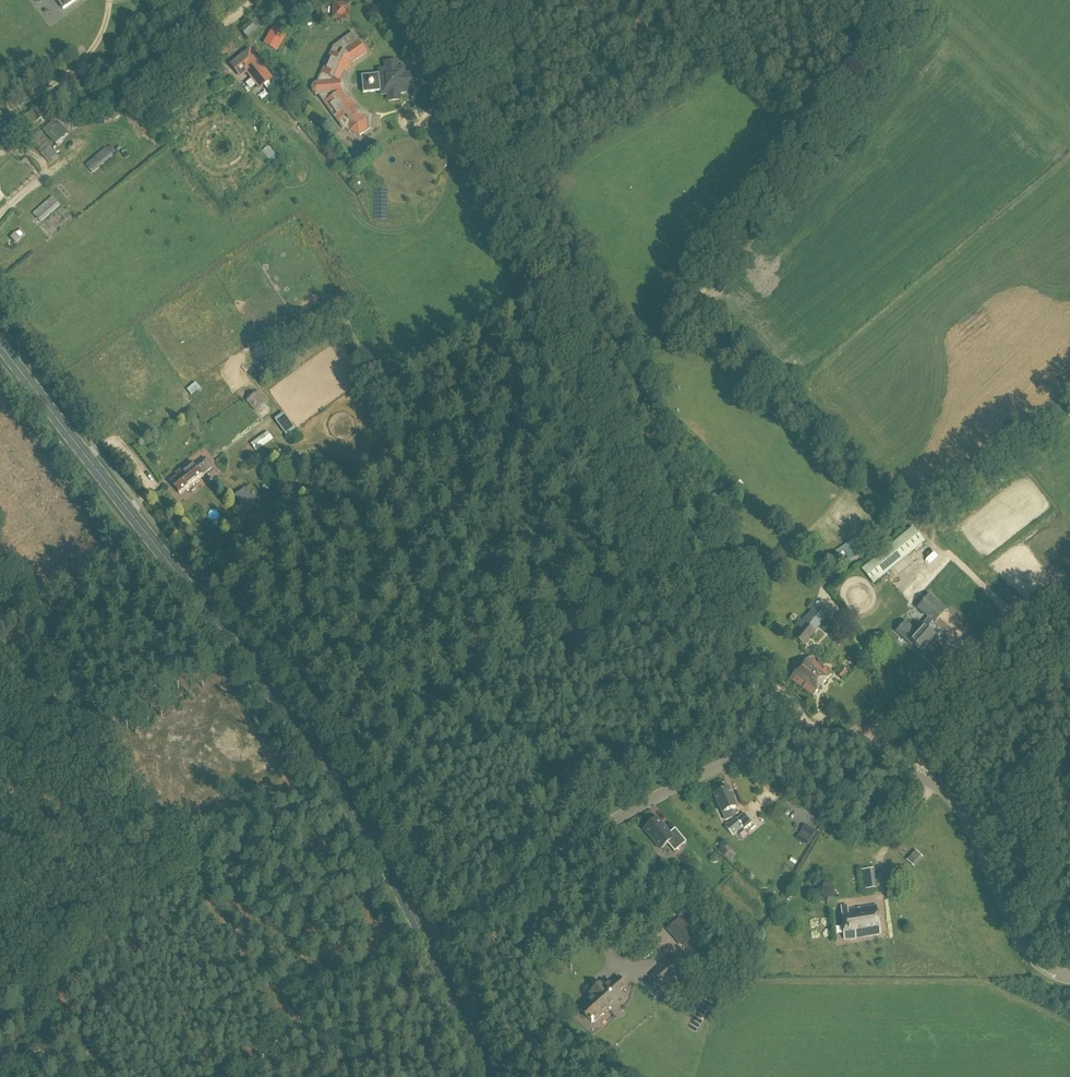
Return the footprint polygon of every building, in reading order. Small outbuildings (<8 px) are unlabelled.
[(64,9),(76,0),(57,0),(64,9)] [(385,1),(392,14),(401,10),(396,0),(387,0),(385,1)] [(348,20),(349,6),(335,5),(334,19),(348,20)] [(247,37),(254,31),(248,25),(241,31),(247,37)] [(413,27),(403,32),(405,37),(402,39),(405,45),(418,38),(413,27)] [(371,128),(373,115),(357,108),(347,95),(346,78),(353,63),(367,53),(353,33),(333,47),(317,83),(315,84),(312,87),(312,88),(312,92),(316,95),(318,95),(341,127),(342,129),(359,137),(371,128)] [(266,46),(278,52),(284,41),(273,34),(266,46)] [(232,65),(233,66),(240,76),(247,70),(261,87),(271,79),(250,52),(249,52),(232,65)] [(404,85),(411,84),(410,76),(403,77),(403,70),(396,71),(396,64),(387,65),(388,72),(381,72),(382,78),(369,79),(366,82),(366,87),(370,89),(383,88),(384,93),(390,93),(391,99),(399,98),(398,92),(405,91),(404,85)] [(29,124),(43,118),(40,108),(25,114),(29,124)] [(110,115),(107,116),(107,115),(85,118),(85,124),(110,121),(110,115)] [(63,136),(75,125),(66,116),(54,128),(63,136)] [(58,156),(33,126),(24,134),(49,164),(58,156)] [(381,128),(366,140),(371,146),(386,134),(381,128)] [(92,174),(114,158),(106,148),(85,164),(92,174)] [(41,223),(60,206),(52,196),(33,213),(41,223)] [(23,234),(32,228),(27,221),(18,227),(23,234)] [(269,402),(279,392),(268,380),(258,390),(269,402)] [(268,403),(258,392),(252,392),(248,396),(247,401),(255,412),(261,412),(266,409),(268,403)] [(296,402),(286,409),(296,422),(305,415),(296,402)] [(284,413),(275,420),(284,431),(286,436),(296,429),(293,425),(284,413)] [(268,432),(251,444),(254,447),(257,451),(273,439),(268,432)] [(205,457),(194,466),(192,462),(177,474),(178,476),(172,482),(182,494),(203,477),(202,475),(212,468),(205,457)] [(861,569),(874,584),(925,542),(912,527),(861,569)] [(863,533),(840,549),(836,551),(841,558),(845,555),(849,560),(870,546),(863,533)] [(929,618),(917,632),(905,622),(897,633),(907,641),(909,639),(911,641),(922,651),(934,637),(927,629),(933,622),(934,623),(946,610),(929,595),(918,609),(929,618)] [(819,611),(817,613),(805,626),(805,625),(805,626),(794,637),(804,646),(815,633),(812,631),(817,626),(819,627),(826,620),(827,619),(819,611)] [(779,622),(785,625),(789,615),(783,613),(779,622)] [(831,674),(809,656),(791,678),(813,696),(831,674)] [(843,678),(848,673),(842,667),(837,674),(843,678)] [(735,817),(732,809),(737,807),(729,788),(714,795),(721,814),(722,814),(725,821),(735,817)] [(763,806),(770,799),(762,790),(754,796),(763,806)] [(815,807),(808,819),(818,824),(824,812),(815,807)] [(735,818),(725,826),(732,836),(742,827),(744,829),(752,823),(744,813),(736,819),(735,818)] [(670,833),(657,819),(644,830),(661,849),(668,844),(675,852),(687,842),(675,829),(670,833)] [(801,833),(806,836),(811,839),(815,833),(806,826),(801,833)] [(803,844),(806,846),(807,845),(811,839),(807,837),(803,844)] [(727,851),(722,846),(719,850),(723,855),(727,851)] [(923,858),(916,850),(907,860),(914,867),(923,858)] [(876,888),(874,868),(861,870),(863,889),(876,888)] [(834,907),(838,900),(831,895),(827,902),(834,907)] [(880,935),(877,906),(841,910),(845,939),(880,935)] [(681,917),(667,930),(683,948),(697,935),(681,917)] [(658,935),(664,937),(668,926),(662,924),(658,935)] [(651,976),(662,989),(686,967),(672,954),(654,970),(654,972),(651,976)] [(578,1008),(585,1016),(589,1020),(592,1017),(596,1021),(624,995),(620,991),(626,985),(617,976),(604,987),(600,983),(589,993),(592,996),(578,1008)]
